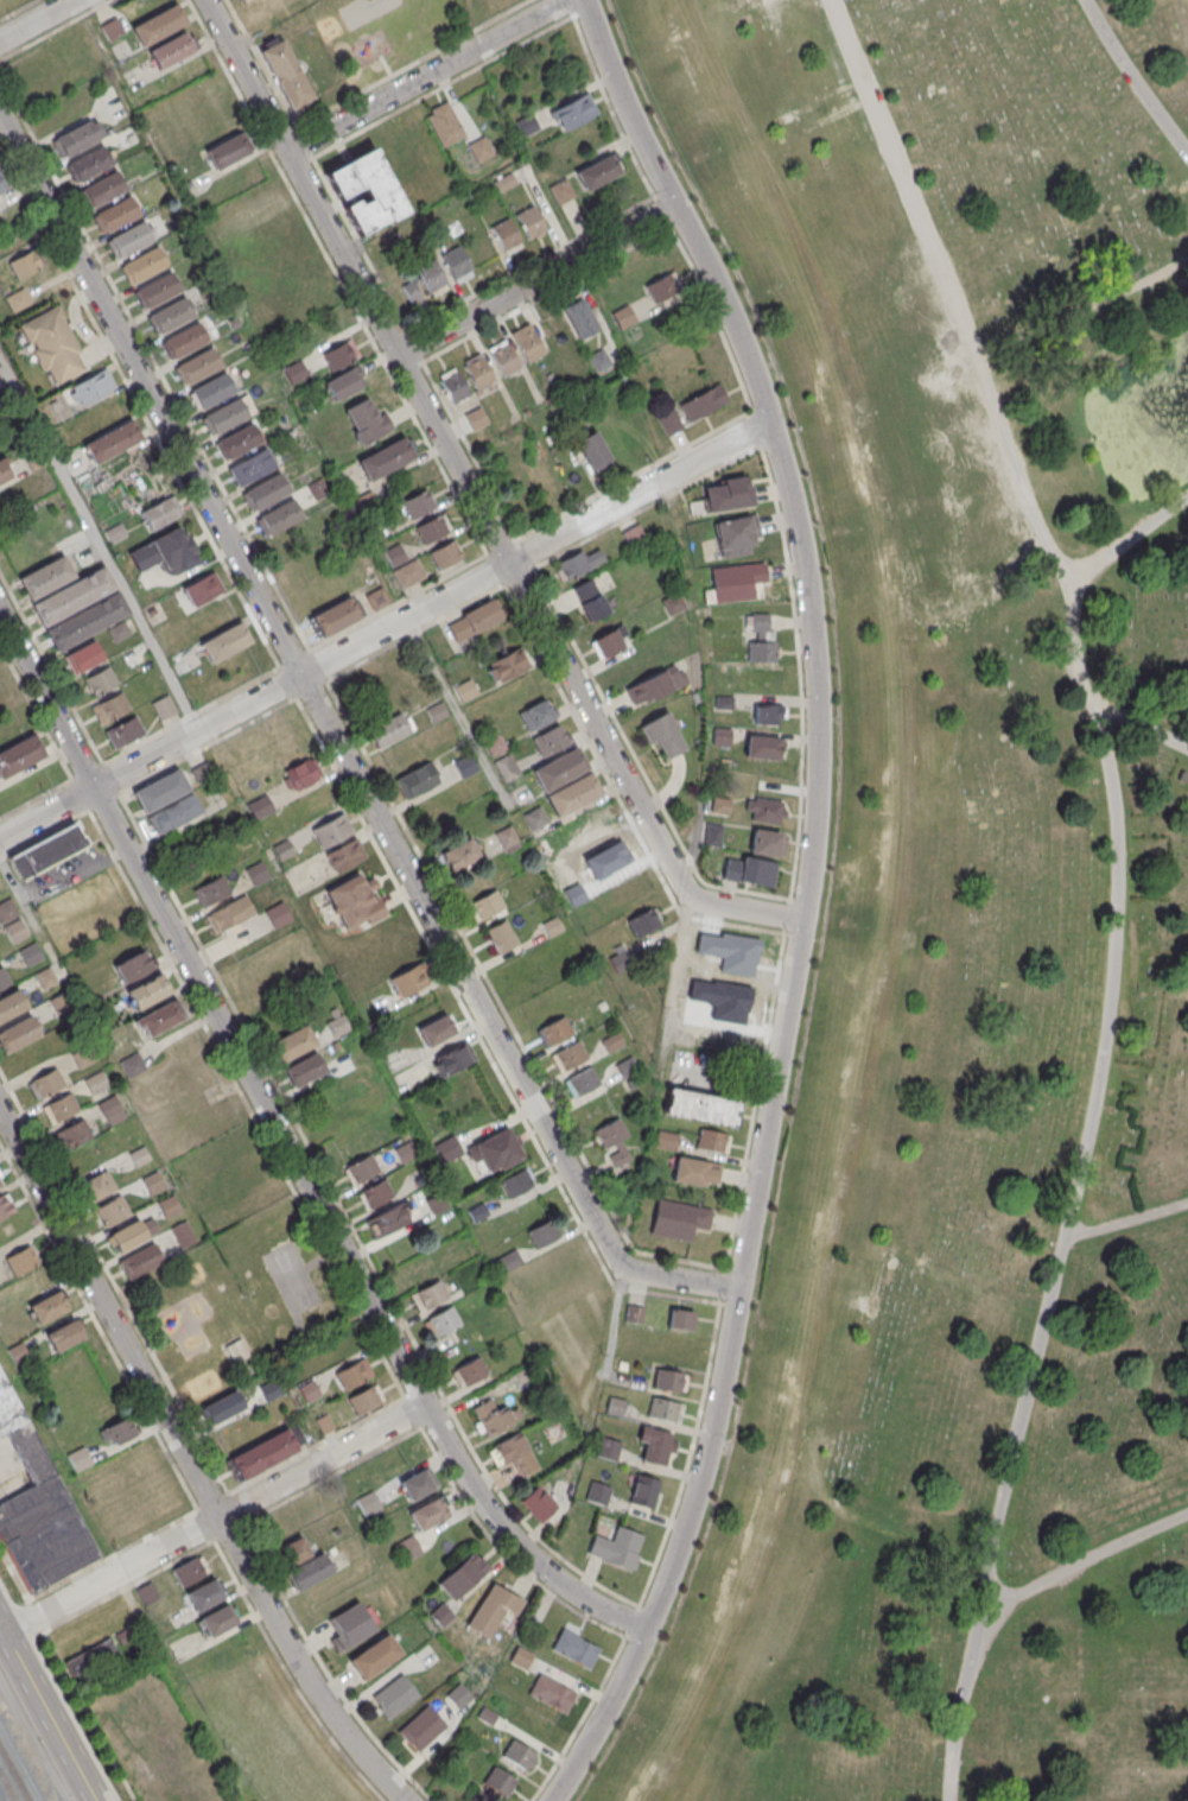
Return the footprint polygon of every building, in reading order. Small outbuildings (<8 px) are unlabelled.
[(130,23),(139,45),(186,27),(177,5),(130,23)] [(194,52),(186,32),(146,49),(154,69),(194,52)] [(313,102),(285,36),(260,47),(288,113),(313,102)] [(551,110),(561,131),(597,114),(587,93),(551,110)] [(465,135),(446,100),(424,112),(443,147),(465,135)] [(60,161),(104,139),(94,119),(50,141),(60,161)] [(214,169),(248,155),(240,134),(206,149),(214,169)] [(468,145),(477,162),(492,155),(484,137),(468,145)] [(113,166),(103,146),(63,166),(73,185),(113,166)] [(326,172),(340,203),(344,202),(359,236),(405,214),(376,150),(326,172)] [(584,191),(620,173),(610,154),(575,172),(584,191)] [(80,190),(91,211),(127,193),(117,172),(80,190)] [(550,187),(558,204),(574,196),(567,180),(550,187)] [(100,235),(140,216),(130,197),(91,216),(100,235)] [(547,232),(534,206),(514,216),(527,242),(547,232)] [(490,228),(502,254),(522,244),(509,219),(490,228)] [(105,240),(114,260),(153,243),(144,223),(105,240)] [(440,256),(453,283),(472,274),(459,247),(440,256)] [(127,285),(167,268),(159,248),(119,265),(127,285)] [(18,279),(42,269),(34,250),(9,260),(18,279)] [(410,305),(447,289),(436,264),(399,281),(410,305)] [(181,289),(171,271),(132,293),(142,312),(181,289)] [(653,305),(680,292),(671,273),(644,286),(653,305)] [(562,303),(573,339),(595,333),(585,297),(562,303)] [(154,335),(194,319),(186,298),(146,314),(154,335)] [(636,322),(627,305),(611,314),(620,331),(636,322)] [(60,307),(21,323),(47,387),(86,371),(60,307)] [(208,344),(200,324),(159,342),(167,361),(208,344)] [(532,326),(511,336),(524,364),(545,354),(532,326)] [(358,356),(350,339),(321,354),(330,371),(358,356)] [(501,379),(520,368),(506,341),(486,351),(501,379)] [(221,367),(211,348),(173,368),(184,388),(221,367)] [(495,381),(481,354),(461,364),(474,391),(495,381)] [(324,379),(332,400),(366,387),(359,366),(324,379)] [(438,377),(451,404),(471,395),(458,368),(438,377)] [(104,371),(68,391),(79,409),(115,389),(104,371)] [(225,374),(189,393),(199,412),(235,393),(225,374)] [(678,404),(687,423),(728,404),(719,385),(678,404)] [(392,428),(382,408),(377,411),(370,397),(343,411),(360,444),(392,428)] [(210,439),(250,418),(240,398),(200,419),(210,439)] [(464,415),(472,431),(487,424),(479,408),(464,415)] [(680,428),(671,411),(658,418),(668,435),(680,428)] [(262,441),(251,424),(213,448),(224,465),(262,441)] [(91,462),(139,446),(133,427),(85,442),(91,462)] [(612,463),(594,431),(575,441),(592,474),(612,463)] [(357,458),(367,480),(414,460),(404,438),(357,458)] [(275,468),(265,450),(227,471),(236,488),(275,468)] [(12,477),(0,457),(0,484),(12,477)] [(251,515),(289,493),(278,474),(241,496),(251,515)] [(701,486),(706,513),(752,505),(747,477),(701,486)] [(409,521),(436,509),(426,490),(400,502),(409,521)] [(152,531),(176,517),(167,500),(143,513),(152,531)] [(301,522),(292,503),(256,519),(265,538),(301,522)] [(421,546),(451,535),(444,516),(414,528),(421,546)] [(722,558),(759,551),(752,516),(715,523),(722,558)] [(622,533),(631,550),(646,542),(637,525),(622,533)] [(155,554),(183,577),(201,555),(174,532),(155,554)] [(428,552),(436,572),(462,561),(454,542),(428,552)] [(605,564),(598,547),(558,564),(565,580),(605,564)] [(17,578),(27,600),(74,578),(63,555),(17,578)] [(425,579),(415,559),(392,571),(401,590),(425,579)] [(757,599),(756,584),(767,583),(765,563),(711,567),(712,593),(705,593),(706,602),(757,599)] [(30,602),(41,625),(116,592),(105,568),(30,602)] [(607,615),(593,580),(572,588),(586,623),(607,615)] [(389,603),(381,588),(365,596),(374,611),(389,603)] [(130,617),(119,594),(44,627),(54,650),(130,617)] [(685,606),(676,594),(662,603),(671,616),(685,606)] [(191,605),(200,605),(200,596),(192,595),(191,605)] [(320,639),(364,619),(354,597),(310,617),(320,639)] [(446,624),(456,644),(501,621),(491,602),(446,624)] [(748,662),(775,662),(774,614),(747,614),(748,662)] [(201,645),(211,665),(251,643),(241,623),(201,645)] [(591,641),(602,661),(630,646),(619,626),(591,641)] [(66,655),(75,674),(104,661),(96,642),(66,655)] [(485,667),(496,686),(529,667),(519,648),(485,667)] [(688,683),(678,663),(624,687),(633,707),(688,683)] [(107,666),(82,680),(92,699),(117,685),(107,666)] [(465,701),(476,693),(469,684),(458,691),(465,701)] [(130,712),(121,693),(91,708),(99,726),(130,712)] [(176,714),(168,696),(152,703),(161,721),(176,714)] [(528,732),(557,719),(547,698),(518,712),(528,732)] [(754,724),(782,724),(782,704),(754,704),(754,724)] [(686,749),(667,710),(641,723),(660,762),(686,749)] [(103,733),(113,751),(144,735),(135,717),(103,733)] [(410,717),(369,726),(374,747),(415,737),(410,717)] [(531,737),(540,757),(568,744),(559,724),(531,737)] [(0,781),(45,756),(33,734),(0,752),(0,780),(0,781)] [(483,742),(492,757),(505,748),(496,734),(483,742)] [(745,758),(780,759),(780,737),(746,736),(745,758)] [(531,769),(542,792),(588,769),(577,746),(531,769)] [(477,772),(469,755),(454,763),(462,779),(477,772)] [(505,782),(519,774),(507,755),(494,763),(505,782)] [(281,771),(291,792),(319,780),(309,758),(281,771)] [(405,801),(438,785),(428,764),(395,779),(405,801)] [(143,813),(189,790),(178,769),(132,791),(143,813)] [(544,794),(555,817),(602,796),(591,773),(544,794)] [(159,836),(202,813),(192,793),(148,816),(159,836)] [(250,803),(253,817),(271,812),(268,798),(250,803)] [(745,821),(784,821),(784,799),(745,799),(745,821)] [(353,834),(344,813),(311,826),(320,848),(353,834)] [(87,845),(74,821),(8,857),(21,880),(87,845)] [(706,843),(719,844),(719,826),(707,825),(706,843)] [(781,858),(785,834),(753,828),(749,852),(781,858)] [(441,854),(451,875),(481,860),(471,839),(441,854)] [(325,853),(332,873),(366,860),(358,840),(325,853)] [(294,853),(287,841),(273,849),(279,861),(294,853)] [(724,882),(773,884),(775,859),(725,856),(724,882)] [(253,886),(269,877),(261,862),(245,870),(253,886)] [(344,933),(387,915),(369,872),(326,890),(344,933)] [(202,908),(230,893),(220,875),(192,891),(202,908)] [(481,923),(506,910),(495,890),(471,903),(481,923)] [(216,936),(256,914),(245,894),(205,916),(216,936)] [(264,912),(274,929),(292,919),(282,901),(264,912)] [(637,939),(661,925),(651,907),(627,921),(637,939)] [(561,929),(555,918),(543,926),(550,936),(561,929)] [(497,956),(518,944),(504,921),(484,933),(497,956)] [(43,959),(35,944),(20,951),(27,967),(43,959)] [(124,985),(153,970),(144,950),(114,965),(124,985)] [(389,978),(398,998),(430,983),(421,962),(389,978)] [(3,967),(0,968),(0,990),(12,983),(3,967)] [(136,1012),(171,994),(161,973),(125,992),(136,1012)] [(27,1011),(19,991),(0,999),(0,1022),(27,1011)] [(186,1018),(174,999),(138,1021),(149,1040),(186,1018)] [(417,1026),(427,1047),(456,1034),(446,1013),(417,1026)] [(564,1016),(539,1029),(548,1047),(573,1034),(564,1016)] [(40,1037),(30,1017),(0,1033),(0,1048),(4,1055),(40,1037)] [(278,1066),(318,1047),(307,1024),(267,1044),(278,1066)] [(550,1054),(560,1075),(588,1061),(578,1041),(550,1054)] [(472,1063),(464,1045),(432,1061),(441,1078),(472,1063)] [(283,1071),(293,1090),(326,1074),(316,1055),(283,1071)] [(622,1076),(635,1069),(630,1058),(617,1065),(622,1076)] [(601,1086),(591,1067),(565,1081),(574,1099),(601,1086)] [(37,1102),(65,1086),(55,1070),(28,1086),(37,1102)] [(740,1101),(668,1087),(663,1114),(735,1128),(740,1101)] [(53,1127),(80,1111),(69,1093),(42,1109),(53,1127)] [(628,1136),(618,1118),(593,1131),(614,1172),(632,1162),(621,1140),(628,1136)] [(84,1122),(57,1135),(65,1152),(92,1139),(84,1122)] [(492,1178),(523,1152),(502,1127),(470,1153),(492,1178)] [(726,1153),(730,1133),(699,1128),(696,1148),(726,1153)] [(678,1134),(657,1130),(654,1148),(674,1152),(678,1134)] [(352,1186),(380,1177),(373,1154),(345,1162),(352,1186)] [(722,1164),(676,1157),(671,1182),(718,1190),(722,1164)] [(78,1184),(89,1204),(115,1189),(103,1169),(78,1184)] [(500,1179),(508,1199),(533,1188),(525,1169),(500,1179)] [(394,1199),(386,1182),(359,1194),(367,1211),(394,1199)] [(105,1229),(130,1214),(119,1196),(94,1210),(105,1229)] [(708,1231),(712,1210),(656,1200),(650,1236),(691,1242),(694,1229),(708,1231)] [(379,1238),(411,1223),(402,1204),(371,1219),(379,1238)] [(536,1249),(561,1235),(550,1217),(526,1231),(536,1249)] [(119,1260),(127,1280),(164,1265),(156,1245),(119,1260)] [(13,1277),(39,1265),(31,1246),(5,1257),(13,1277)] [(522,1262),(515,1250),(496,1260),(503,1273),(522,1262)] [(421,1315),(449,1299),(438,1280),(410,1295),(421,1315)] [(28,1305),(38,1325),(69,1310),(60,1290),(28,1305)] [(435,1339),(462,1326),(453,1307),(426,1319),(435,1339)] [(694,1311),(670,1308),(667,1328),(691,1331),(694,1311)] [(46,1333),(53,1353),(84,1341),(76,1321),(46,1333)] [(227,1347),(242,1339),(252,1357),(246,1359),(236,1364),(227,1347)] [(8,1430),(34,1486),(0,1502),(0,1534),(28,1594),(96,1562),(0,1355),(0,1434),(8,1430)] [(488,1375),(477,1357),(453,1372),(464,1390),(488,1375)] [(343,1391),(373,1377),(364,1359),(334,1372),(343,1391)] [(652,1389),(685,1393),(687,1372),(655,1368),(652,1389)] [(307,1403),(320,1397),(312,1383),(300,1390),(307,1403)] [(347,1398),(357,1417),(383,1403),(373,1384),(347,1398)] [(209,1433),(249,1410),(238,1390),(197,1412),(209,1433)] [(647,1416),(678,1423),(682,1403),(651,1397),(647,1416)] [(496,1412),(491,1400),(472,1409),(485,1438),(516,1423),(508,1406),(496,1412)] [(644,1448),(640,1457),(662,1466),(674,1436),(644,1424),(636,1444),(644,1448)] [(299,1454),(288,1430),(228,1458),(238,1481),(299,1454)] [(488,1450),(497,1469),(512,1461),(520,1478),(538,1469),(520,1434),(488,1450)] [(76,1471),(92,1464),(84,1446),(68,1454),(76,1471)] [(399,1482),(410,1502),(439,1486),(428,1466),(399,1482)] [(627,1501),(651,1508),(659,1481),(636,1473),(627,1501)] [(610,1487),(592,1481),(585,1500),(604,1506),(610,1487)] [(539,1525),(558,1508),(538,1485),(519,1502),(539,1525)] [(362,1514),(378,1510),(374,1493),(358,1497),(362,1514)] [(408,1511),(417,1533),(451,1518),(442,1497),(408,1511)] [(609,1537),(594,1532),(586,1555),(633,1570),(644,1535),(613,1525),(609,1537)] [(333,1573),(322,1552),(312,1557),(302,1536),(275,1549),(296,1591),(333,1573)] [(490,1570),(474,1552),(438,1584),(454,1602),(490,1570)] [(172,1569),(181,1587),(210,1573),(201,1555),(172,1569)] [(195,1613),(225,1596),(214,1577),(184,1594),(195,1613)] [(159,1598),(151,1583),(136,1591),(144,1606),(159,1598)] [(503,1614),(514,1619),(523,1601),(490,1584),(467,1627),(489,1639),(503,1614)] [(376,1631),(359,1602),(327,1620),(337,1637),(329,1641),(337,1654),(376,1631)] [(237,1623),(228,1605),(199,1619),(209,1638),(237,1623)] [(588,1669),(599,1648),(562,1628),(551,1649),(588,1669)] [(348,1658),(360,1681),(402,1658),(390,1636),(348,1658)] [(76,1680),(118,1657),(109,1641),(67,1664),(76,1680)] [(575,1692),(539,1673),(528,1695),(565,1713),(575,1692)] [(371,1701),(390,1722),(419,1694),(400,1674),(371,1701)] [(445,1696),(460,1711),(473,1698),(458,1683),(445,1696)] [(446,1726),(426,1705),(397,1732),(417,1753),(446,1726)] [(536,1754),(513,1739),(501,1757),(525,1772),(536,1754)] [(497,1767),(468,1800),(501,1800),(516,1783),(497,1767)]
